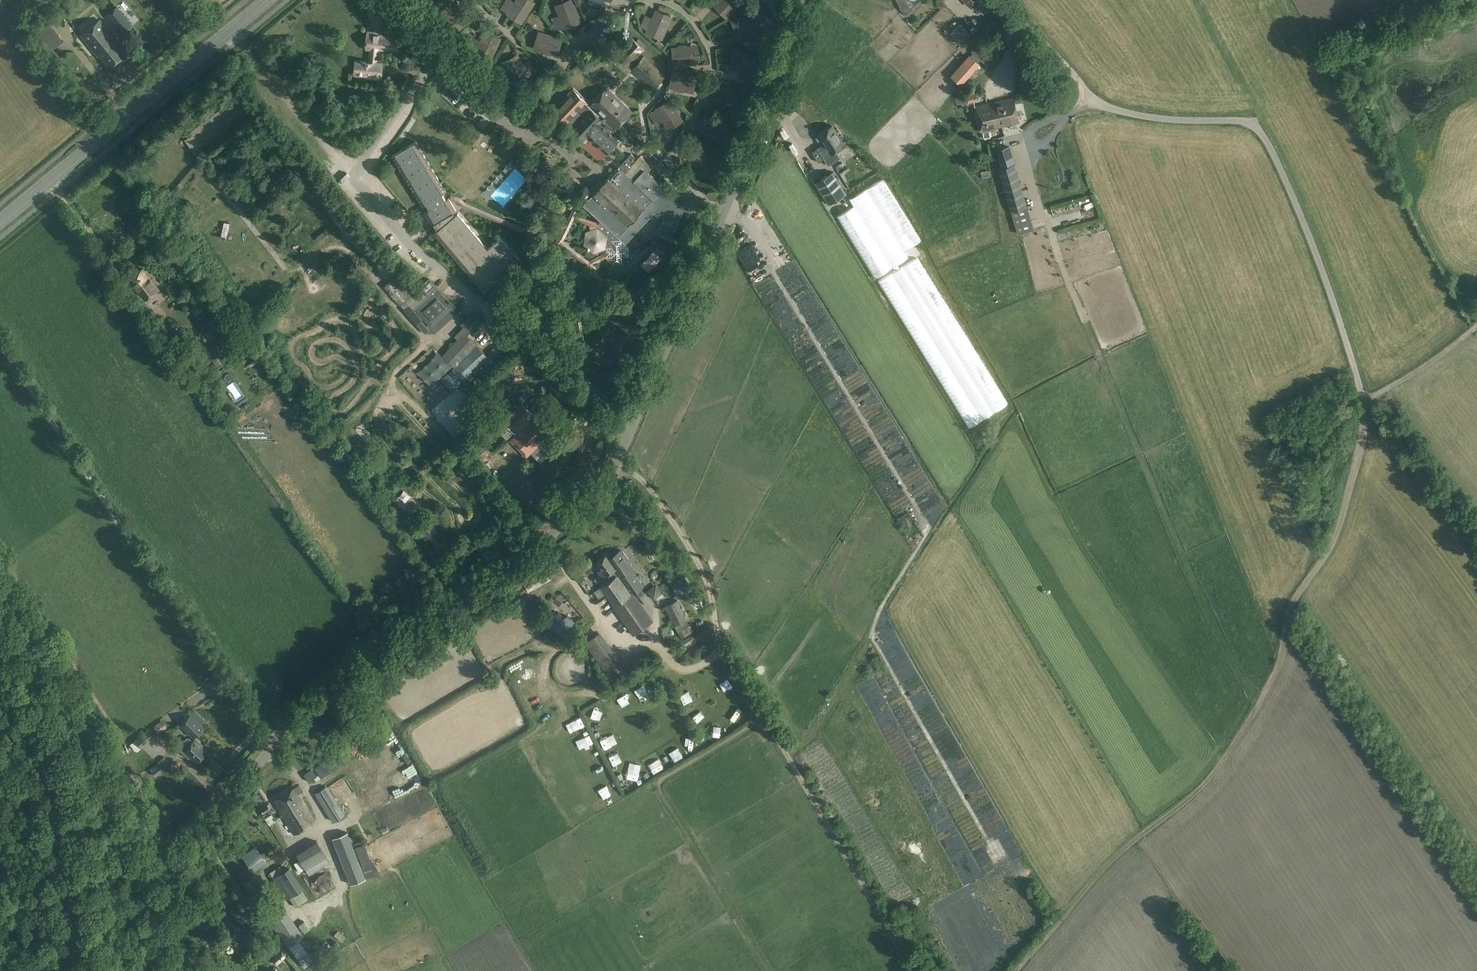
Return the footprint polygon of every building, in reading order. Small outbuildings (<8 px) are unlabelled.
[(530,0),(518,0),(509,14),(522,22),(534,2),(530,0)] [(557,6),(566,27),(579,22),(571,0),(557,6)] [(726,16),(742,0),(722,0),(716,6),(726,16)] [(752,9),(754,12),(759,8),(763,12),(766,9),(760,3),(752,9)] [(117,6),(105,16),(122,35),(133,25),(117,6)] [(648,32),(661,38),(671,17),(657,11),(648,32)] [(733,22),(738,36),(760,29),(755,15),(733,22)] [(125,53),(114,40),(115,39),(100,20),(81,35),(99,56),(100,55),(109,66),(125,53)] [(971,34),(960,23),(950,33),(960,44),(971,34)] [(381,36),(381,33),(369,32),(368,48),(371,48),(370,62),(357,61),(356,73),(367,74),(367,77),(381,78),(382,63),(377,62),(378,49),(398,50),(399,37),(381,36)] [(490,59),(500,38),(486,32),(477,53),(490,59)] [(562,40),(540,33),(535,47),(557,54),(562,40)] [(624,71),(645,49),(633,38),(612,60),(624,71)] [(673,49),(674,63),(697,61),(696,47),(673,49)] [(731,66),(754,70),(757,55),(734,51),(731,66)] [(504,62),(515,83),(528,76),(517,55),(504,62)] [(641,55),(629,68),(652,90),(665,77),(641,55)] [(978,62),(970,56),(970,55),(951,75),(962,85),(980,64),(978,62)] [(670,86),(693,91),(696,77),(674,71),(670,86)] [(607,87),(591,105),(616,128),(632,111),(607,87)] [(614,131),(599,117),(600,117),(587,105),(589,103),(573,89),(552,111),(581,138),(578,142),(583,147),(584,146),(599,160),(619,140),(612,133),(614,131)] [(969,103),(977,101),(975,94),(963,96),(965,103),(968,102),(969,103)] [(996,102),(977,106),(983,131),(988,130),(996,128),(995,127),(1002,125),(1019,121),(1013,97),(996,102)] [(657,109),(669,128),(682,120),(670,101),(657,109)] [(825,144),(818,148),(828,165),(840,158),(836,151),(845,145),(832,125),(818,134),(825,144)] [(633,140),(629,136),(624,140),(629,145),(633,140)] [(435,232),(484,291),(521,261),(501,237),(488,248),(458,213),(456,214),(454,212),(456,210),(449,198),(446,200),(443,193),(446,191),(430,164),(417,142),(393,156),(423,205),(426,203),(430,210),(425,213),(428,211),(435,223),(432,224),(433,225),(434,224),(438,230),(435,232)] [(998,166),(1011,209),(1009,209),(1017,235),(1033,230),(1026,205),(1028,204),(1010,144),(996,148),(1001,165),(998,166)] [(550,158),(544,153),(538,160),(544,166),(550,158)] [(584,238),(582,240),(585,243),(585,244),(587,246),(586,247),(590,250),(591,249),(593,251),(594,251),(597,254),(599,252),(600,249),(604,247),(605,248),(605,247),(606,257),(613,263),(622,263),(629,256),(629,246),(625,243),(654,213),(659,217),(660,216),(665,218),(658,233),(672,239),(685,208),(665,190),(666,189),(648,173),(652,168),(653,167),(646,161),(646,160),(640,155),(639,156),(637,158),(632,153),(626,159),(619,166),(618,167),(609,177),(608,178),(603,183),(601,181),(597,185),(597,186),(600,188),(595,193),(594,194),(584,204),(584,205),(585,205),(601,220),(597,224),(590,226),(592,230),(588,231),(587,232),(586,236),(584,238)] [(832,172),(815,182),(829,204),(846,193),(832,172)] [(313,273),(319,280),(329,271),(323,265),(313,273)] [(130,278),(146,299),(159,289),(143,268),(130,278)] [(384,286),(400,304),(417,289),(414,286),(400,271),(395,276),(384,286)] [(418,287),(423,293),(425,295),(412,308),(422,320),(421,321),(429,329),(427,332),(427,333),(435,333),(458,312),(428,279),(418,287)] [(425,295),(423,293),(421,295),(417,290),(400,305),(404,309),(403,310),(417,325),(425,334),(427,332),(429,329),(421,321),(422,320),(412,308),(425,295)] [(614,362),(622,365),(647,309),(635,303),(615,294),(589,349),(598,353),(595,360),(607,365),(611,367),(614,362)] [(184,304),(189,312),(192,310),(199,305),(200,304),(195,296),(184,304)] [(458,339),(443,355),(457,368),(449,375),(458,385),(488,357),(467,336),(482,320),(479,316),(471,325),(469,327),(458,339)] [(503,337),(490,351),(499,359),(512,345),(503,337)] [(191,371),(199,365),(191,354),(183,360),(191,371)] [(515,434),(539,411),(537,409),(532,414),(522,404),(504,422),(515,434)] [(539,411),(515,434),(508,441),(515,448),(519,444),(528,455),(530,453),(546,468),(564,451),(549,435),(556,429),(541,414),(539,411)] [(605,595),(613,606),(615,608),(632,595),(618,576),(615,571),(617,569),(635,594),(643,587),(631,569),(632,568),(628,561),(629,561),(623,552),(621,553),(620,551),(613,556),(614,558),(612,560),(608,555),(596,564),(601,571),(598,573),(603,579),(607,576),(610,581),(594,593),(599,599),(605,595)] [(684,577),(671,585),(678,596),(690,588),(684,577)] [(612,607),(633,636),(653,622),(633,594),(632,595),(615,608),(613,606),(612,607)] [(677,600),(664,607),(674,626),(675,625),(681,638),(694,632),(690,625),(689,625),(686,619),(687,619),(677,600)] [(550,622),(547,625),(558,633),(558,634),(559,635),(559,634),(563,636),(574,621),(567,615),(565,617),(558,612),(557,613),(555,612),(548,621),(550,622)] [(628,671),(600,632),(585,643),(612,682),(628,671)] [(193,738),(203,727),(190,714),(180,725),(193,738)] [(600,719),(591,723),(597,733),(605,728),(600,719)] [(162,720),(153,726),(158,733),(167,727),(162,720)] [(141,748),(154,739),(148,730),(135,740),(141,748)] [(188,758),(190,756),(196,762),(206,752),(201,747),(202,746),(195,738),(193,741),(189,737),(186,737),(177,747),(188,758)] [(336,752),(323,761),(329,769),(341,760),(336,752)] [(308,782),(316,776),(310,768),(303,774),(308,782)] [(406,798),(426,785),(421,778),(422,778),(417,770),(397,782),(406,798)] [(368,772),(361,777),(370,788),(376,783),(368,772)] [(630,792),(639,787),(635,780),(626,785),(630,792)] [(294,787),(274,800),(294,834),(315,822),(298,793),(302,791),(299,785),(294,787)] [(326,786),(315,794),(333,822),(344,814),(326,786)] [(270,809),(267,804),(260,809),(263,813),(270,809)] [(279,829),(286,827),(284,820),(278,822),(279,829)] [(332,837),(350,884),(365,878),(347,831),(332,837)] [(294,864),(299,872),(305,868),(309,875),(330,862),(317,841),(296,854),(300,860),(294,864)] [(353,847),(365,878),(378,873),(374,864),(372,860),(370,860),(363,843),(353,847)] [(266,862),(255,846),(241,855),(252,871),(266,862)] [(272,878),(277,875),(283,871),(280,866),(270,872),(270,873),(268,874),(271,879),(272,878)] [(294,894),(302,889),(303,889),(289,867),(283,871),(277,875),(287,890),(291,896),(294,894)] [(221,893),(231,906),(240,899),(230,886),(221,893)] [(291,896),(287,890),(282,893),(286,899),(289,897),(291,896)] [(295,907),(300,904),(294,894),(291,896),(289,897),(295,907)] [(303,946),(294,952),(306,970),(315,964),(303,946)] [(280,949),(270,959),(277,965),(287,955),(280,949)]
